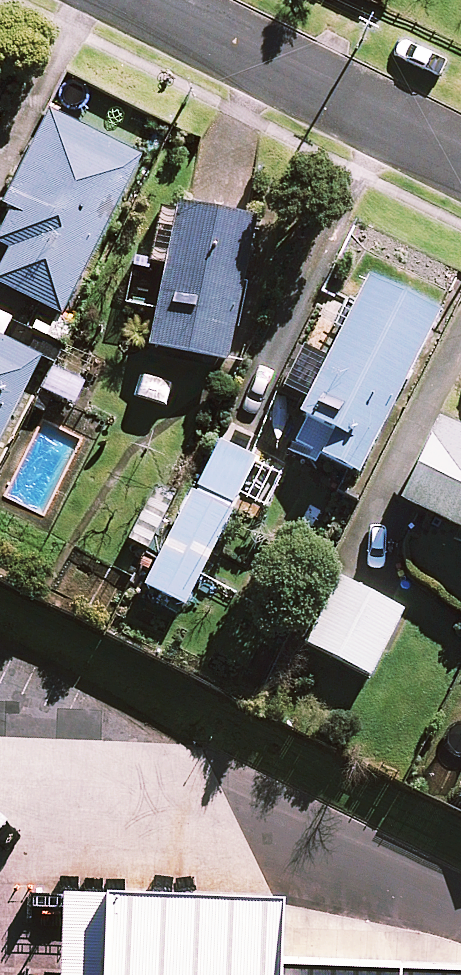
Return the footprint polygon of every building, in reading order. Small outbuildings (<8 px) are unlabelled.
[(47,115),(4,206),(12,209),(0,235),(0,244),(10,249),(0,270),(0,285),(64,316),(138,159),(47,115)] [(224,363),(253,222),(179,207),(177,212),(161,209),(150,261),(134,258),(123,307),(155,314),(149,347),(224,363)] [(308,401),(298,421),(329,436),(319,456),(356,475),(436,313),(368,278),(356,302),(331,289),(282,388),(308,401)] [(43,362),(1,341),(13,319),(0,313),(0,445),(43,362)] [(438,424),(399,501),(460,532),(460,435),(438,424)] [(256,459),(217,440),(145,586),(184,605),(256,459)] [(402,611),(337,578),(305,643),(369,675),(402,611)] [(285,908),(111,901),(108,974),(283,974),(285,908)]
